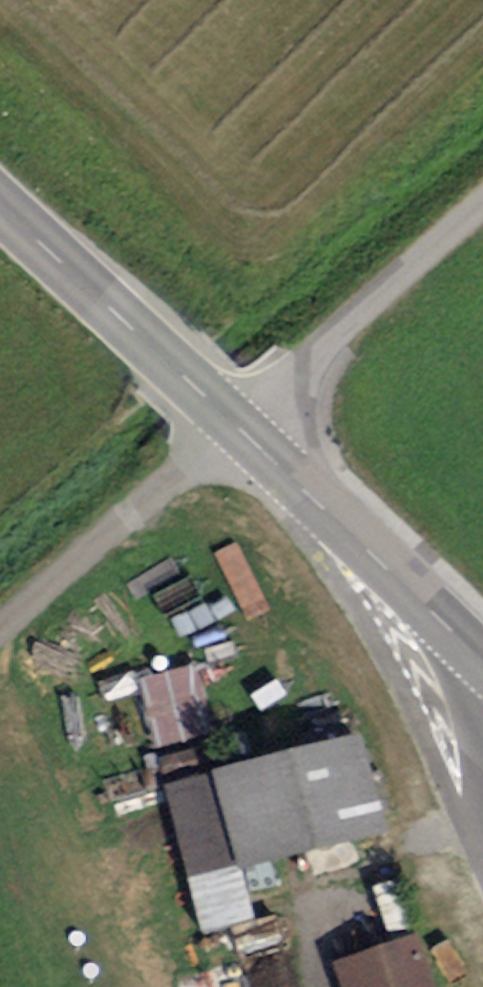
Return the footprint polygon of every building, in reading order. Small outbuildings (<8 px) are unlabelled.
[(160,753),(211,746),(202,673),(151,679),(160,753)] [(245,877),(386,841),(360,738),(162,789),(201,941),(258,926),(245,877)] [(330,968),(337,986),(437,986),(419,937),(330,968)]
